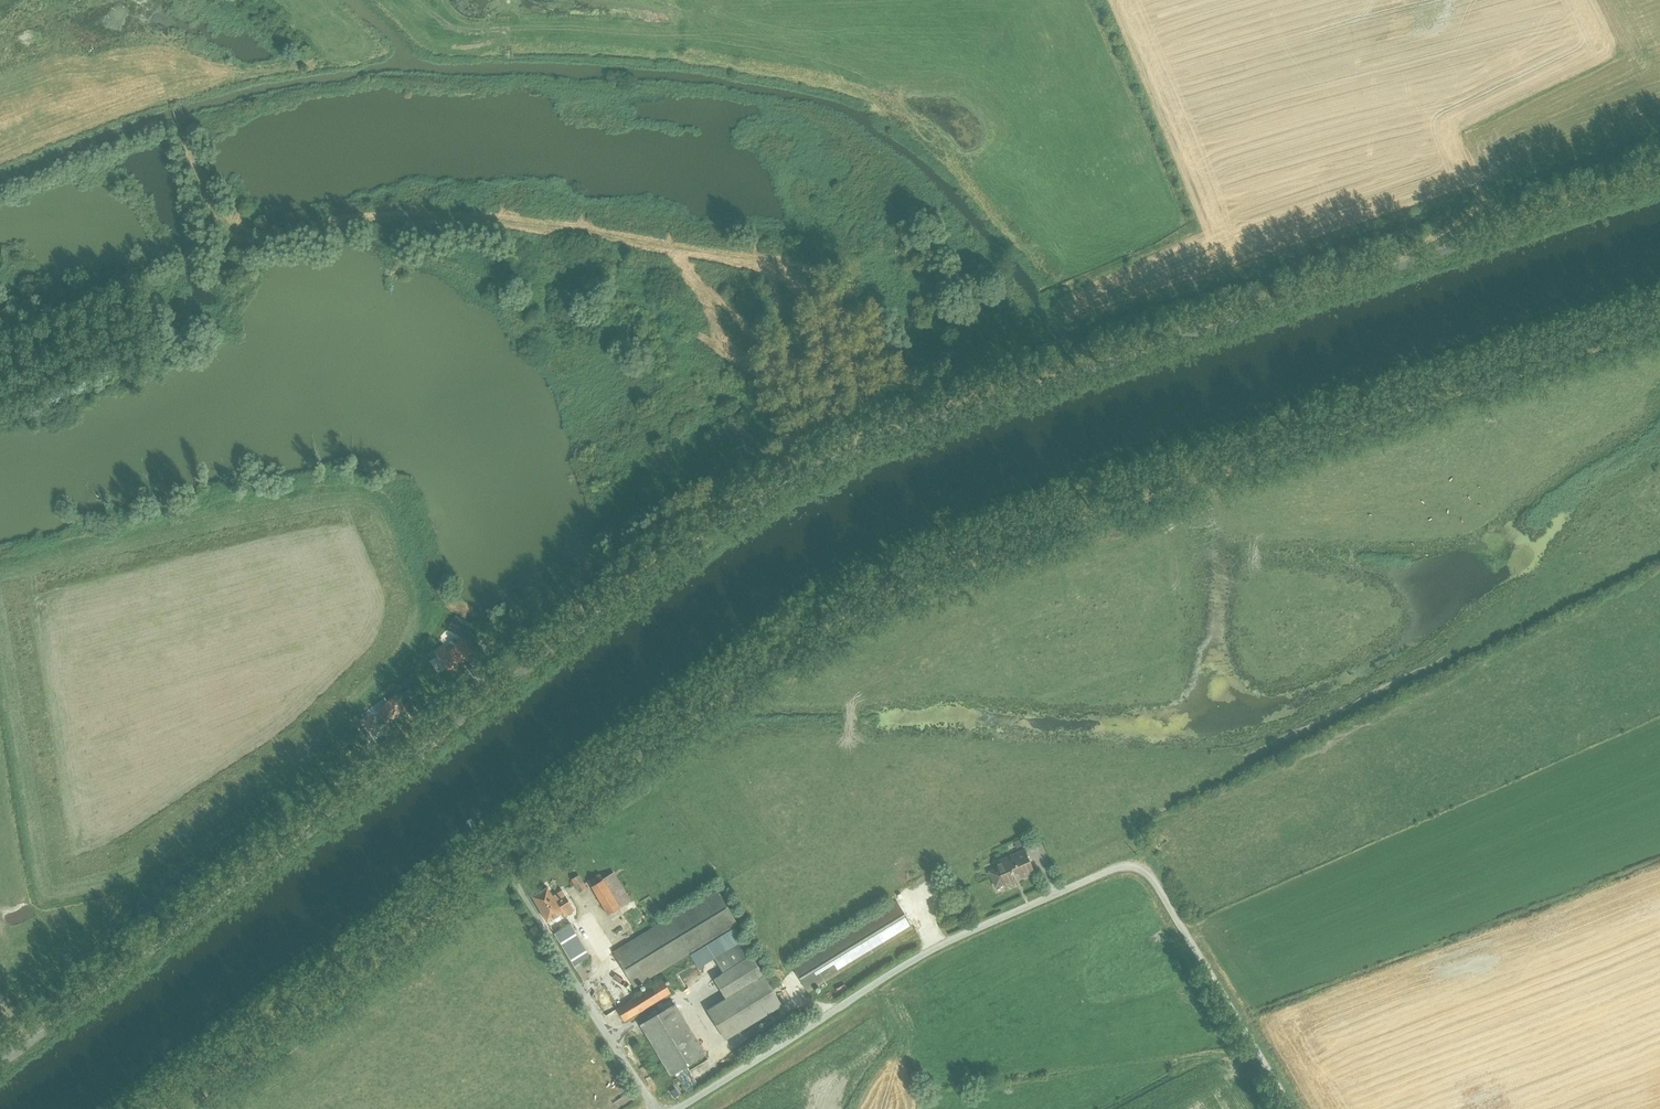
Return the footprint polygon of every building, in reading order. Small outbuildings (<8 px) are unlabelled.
[(906,240),(900,243),(901,248),(895,250),(900,262),(909,259),(910,261),(914,259),(906,240)] [(475,626),(456,615),(449,626),(464,635),(465,634),(469,637),(475,626)] [(444,644),(435,651),(448,670),(456,664),(455,662),(466,655),(467,656),(473,652),(463,637),(459,640),(456,636),(448,641),(451,645),(447,648),(444,644)] [(409,688),(403,692),(411,703),(417,700),(409,688)] [(395,694),(377,709),(385,720),(387,718),(389,721),(405,709),(395,694)] [(417,700),(411,703),(420,715),(425,711),(417,700)] [(377,726),(368,713),(361,718),(370,731),(377,726)] [(1025,836),(1014,841),(1016,847),(1021,845),(1022,847),(1028,844),(1025,836)] [(1034,871),(1024,848),(994,861),(997,867),(989,870),(996,886),(1003,883),(1005,886),(1016,881),(1015,878),(1019,876),(1020,877),(1034,871)] [(893,876),(898,883),(908,877),(903,870),(893,876)] [(600,873),(588,880),(609,915),(631,901),(614,872),(603,879),(600,873)] [(588,888),(579,874),(571,879),(579,892),(588,888)] [(548,886),(532,896),(547,921),(562,912),(565,916),(575,910),(562,889),(553,895),(548,886)] [(716,888),(612,951),(635,987),(734,927),(738,924),(716,888)] [(897,900),(791,965),(807,990),(818,983),(824,980),(912,926),(897,900)] [(617,914),(609,918),(619,938),(626,934),(617,914)] [(624,914),(618,917),(630,936),(635,933),(624,914)] [(554,933),(584,982),(590,978),(581,962),(590,956),(570,923),(554,933)] [(751,955),(734,927),(690,954),(698,968),(714,958),(722,972),(751,955)] [(722,972),(713,978),(725,998),(707,1009),(725,1040),(782,1005),(751,955),(722,972)] [(594,978),(587,980),(589,989),(596,987),(594,978)] [(671,992),(663,980),(616,1008),(624,1021),(671,992)] [(824,980),(818,983),(821,989),(827,986),(824,980)] [(640,1024),(647,1035),(682,1014),(675,1002),(640,1024)] [(682,1014),(647,1035),(670,1073),(705,1052),(682,1014)]
